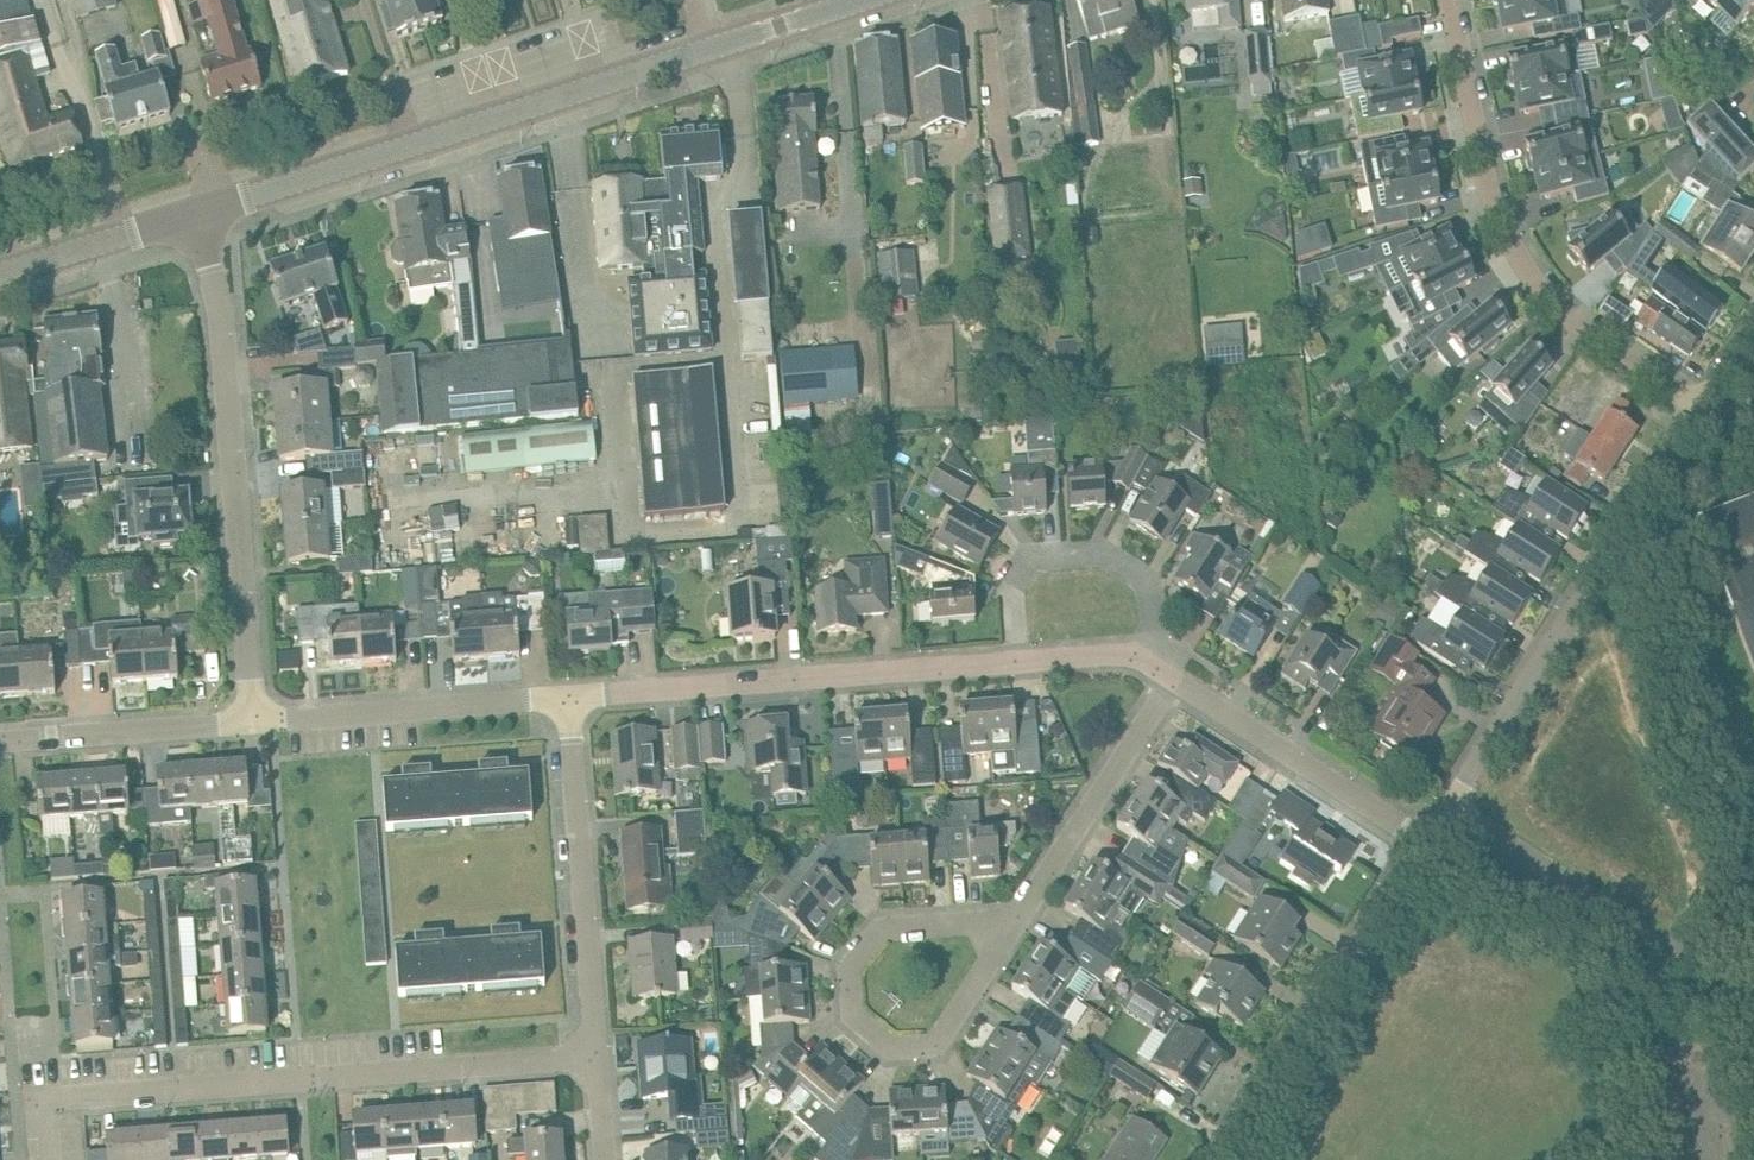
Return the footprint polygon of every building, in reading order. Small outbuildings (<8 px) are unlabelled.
[(34,24),(27,0),(0,0),(0,68),(29,60),(35,79),(49,74),(34,24)] [(102,10),(116,6),(115,0),(74,0),(79,17),(102,10)] [(171,49),(185,45),(174,0),(158,0),(171,49)] [(255,64),(251,52),(247,53),(231,0),(206,0),(189,5),(194,23),(209,19),(219,54),(207,58),(209,65),(201,67),(211,102),(261,87),(255,64)] [(283,38),(313,29),(315,37),(335,31),(325,0),(271,0),(283,38)] [(388,4),(398,35),(442,21),(435,0),(386,0),(388,4)] [(1132,2),(1131,0),(1078,0),(1091,41),(1139,25),(1132,2)] [(1240,26),(1237,0),(1186,0),(1187,13),(1219,9),(1221,28),(1240,26)] [(1285,20),(1328,13),(1326,0),(1281,0),(1285,20)] [(1498,4),(1499,5),(1502,23),(1507,22),(1508,31),(1532,27),(1534,39),(1581,29),(1578,15),(1568,17),(1565,0),(1516,0),(1498,4)] [(1666,0),(1640,0),(1648,22),(1669,3),(1666,0)] [(1721,11),(1711,21),(1726,37),(1737,27),(1738,28),(1753,12),(1753,0),(1711,0),(1721,11)] [(388,31),(396,29),(388,4),(380,6),(388,31)] [(1063,114),(1052,32),(1049,9),(1000,15),(1014,120),(1063,114)] [(1359,17),(1344,20),(1351,55),(1366,52),(1359,17)] [(1393,24),(1395,40),(1422,34),(1419,19),(1393,24)] [(1644,19),(1627,22),(1630,36),(1649,32),(1644,19)] [(1342,57),(1351,55),(1344,20),(1328,23),(1335,58),(1342,57)] [(1391,40),(1395,40),(1393,24),(1378,27),(1382,48),(1392,46),(1391,40)] [(1608,26),(1577,32),(1580,47),(1611,41),(1608,26)] [(348,73),(335,31),(315,37),(313,29),(283,38),(291,65),(298,88),(348,73)] [(1246,33),(1251,85),(1270,83),(1265,31),(1246,33)] [(176,76),(164,34),(141,41),(148,65),(153,63),(157,76),(140,81),(136,66),(123,70),(117,51),(95,57),(109,102),(96,106),(102,126),(115,122),(117,130),(170,115),(160,81),(176,76)] [(960,77),(959,61),(956,38),(911,42),(915,81),(916,81),(921,131),(965,127),(960,77)] [(905,122),(900,64),(897,40),(855,45),(866,144),(882,143),(880,125),(905,122)] [(1510,87),(1514,86),(1567,76),(1581,73),(1576,46),(1509,60),(1512,72),(1507,73),(1510,87)] [(1085,48),(1068,51),(1066,51),(1075,147),(1082,146),(1099,144),(1085,48)] [(1351,55),(1342,57),(1345,74),(1359,72),(1364,97),(1415,86),(1415,85),(1414,85),(1411,67),(1406,68),(1404,60),(1377,65),(1374,50),(1366,52),(1351,55)] [(0,68),(0,130),(11,167),(82,146),(73,111),(47,119),(35,79),(29,60),(0,68)] [(1567,76),(1514,86),(1515,88),(1515,87),(1519,105),(1523,104),(1525,113),(1553,108),(1555,122),(1589,115),(1586,99),(1581,73),(1567,76)] [(1415,86),(1364,97),(1350,100),(1358,140),(1391,134),(1388,119),(1420,113),(1418,100),(1423,99),(1420,86),(1415,86)] [(816,133),(816,124),(814,100),(768,104),(771,136),(774,136),(780,210),(818,207),(812,133),(816,133)] [(1753,173),(1753,152),(1753,151),(1709,106),(1688,126),(1709,149),(1742,185),(1753,173)] [(1529,172),(1533,171),(1583,158),(1598,154),(1591,129),(1589,115),(1555,122),(1558,137),(1526,145),(1530,157),(1525,159),(1529,172)] [(666,180),(642,183),(642,180),(593,184),(601,274),(650,269),(649,260),(655,259),(656,277),(627,279),(634,359),(713,353),(706,273),(691,274),(689,256),(703,255),(697,181),(721,179),(720,171),(728,170),(726,147),(718,148),(717,133),(662,138),(666,180)] [(1359,146),(1367,188),(1433,175),(1433,174),(1432,174),(1429,156),(1424,157),(1422,148),(1407,151),(1404,137),(1359,146)] [(906,183),(924,182),(922,148),(904,149),(906,183)] [(1742,185),(1709,149),(1690,178),(1710,191),(1703,202),(1726,216),(1704,249),(1741,273),(1753,252),(1753,225),(1732,211),(1740,198),(1733,194),(1742,185)] [(1583,158),(1533,171),(1534,173),(1539,190),(1543,189),(1545,197),(1573,190),(1577,204),(1609,196),(1605,180),(1598,154),(1583,158)] [(1298,168),(1286,170),(1289,184),(1301,182),(1298,168)] [(498,244),(491,245),(498,291),(499,291),(558,281),(557,275),(540,170),(498,177),(498,178),(505,220),(494,221),(494,222),(498,244)] [(1433,175),(1367,188),(1376,229),(1408,223),(1405,208),(1438,202),(1435,189),(1440,188),(1438,174),(1433,175)] [(1199,180),(1185,181),(1186,197),(1201,196),(1199,180)] [(987,190),(995,262),(1031,258),(1023,186),(987,190)] [(396,245),(392,249),(394,260),(399,263),(404,262),(408,284),(409,283),(410,287),(431,284),(432,289),(452,286),(456,318),(457,317),(459,336),(453,336),(454,356),(459,355),(478,354),(477,350),(480,350),(472,261),(471,261),(465,226),(463,227),(444,230),(439,196),(395,203),(402,244),(396,245)] [(1611,253),(1626,271),(1652,232),(1645,224),(1638,230),(1621,209),(1592,233),(1589,229),(1568,234),(1571,249),(1570,251),(1571,252),(1567,255),(1576,266),(1579,263),(1587,273),(1611,253)] [(772,356),(762,215),(730,218),(741,359),(772,356)] [(1087,229),(1088,245),(1098,244),(1096,228),(1087,229)] [(1322,252),(1315,231),(1295,238),(1298,260),(1322,252)] [(1674,231),(1665,243),(1677,253),(1687,242),(1674,231)] [(1652,232),(1626,271),(1647,285),(1706,330),(1723,308),(1668,266),(1658,279),(1645,269),(1665,243),(1652,232)] [(1399,288),(1401,287),(1461,257),(1460,256),(1459,256),(1451,240),(1447,242),(1443,234),(1418,247),(1411,233),(1369,247),(1371,252),(1361,255),(1359,250),(1332,259),(1339,279),(1349,276),(1350,279),(1363,275),(1362,272),(1388,264),(1399,288)] [(325,250),(270,267),(283,307),(313,297),(324,330),(348,322),(337,289),(338,289),(325,250)] [(883,301),(919,297),(914,251),(877,255),(883,301)] [(1461,257),(1401,287),(1413,310),(1404,314),(1411,328),(1450,309),(1443,296),(1473,281),(1467,270),(1471,268),(1465,255),(1461,257)] [(1324,284),(1317,264),(1299,270),(1301,292),(1324,284)] [(1598,312),(1624,329),(1633,314),(1608,297),(1598,312)] [(1703,334),(1683,321),(1652,300),(1637,321),(1669,342),(1689,355),(1703,334)] [(1476,318),(1467,307),(1429,338),(1426,340),(1453,373),(1481,350),(1484,354),(1498,343),(1495,339),(1509,329),(1508,327),(1512,324),(1503,313),(1499,316),(1491,306),(1476,318)] [(84,462),(88,462),(108,459),(99,387),(105,387),(97,317),(71,320),(44,323),(47,347),(51,379),(44,380),(34,381),(35,395),(46,393),(55,466),(84,462)] [(1415,333),(1404,339),(1411,352),(1426,340),(1429,338),(1424,330),(1415,333)] [(987,336),(973,337),(973,351),(987,350),(987,336)] [(378,363),(377,363),(377,364),(382,416),(384,437),(577,419),(570,337),(565,337),(563,337),(563,342),(480,350),(477,350),(478,354),(459,355),(454,356),(432,358),(401,361),(378,363)] [(1244,356),(1243,339),(1205,342),(1206,359),(1244,356)] [(356,343),(358,364),(386,361),(385,340),(356,343)] [(1055,344),(1058,378),(1082,376),(1079,342),(1055,344)] [(27,366),(24,343),(0,345),(0,452),(37,447),(29,382),(33,382),(32,368),(27,369),(27,366)] [(432,358),(430,352),(426,347),(421,344),(415,344),(409,345),(404,349),(402,355),(401,361),(432,358)] [(1522,432),(1540,405),(1540,404),(1528,393),(1550,369),(1540,360),(1544,356),(1533,347),(1530,350),(1529,349),(1528,351),(1524,347),(1515,358),(1518,361),(1484,399),(1522,432)] [(318,351),(319,370),(336,369),(356,368),(355,349),(318,351)] [(853,350),(781,356),(785,403),(857,397),(853,350)] [(1417,367),(1408,354),(1389,369),(1399,381),(1417,367)] [(1591,380),(1599,368),(1578,354),(1570,366),(1591,380)] [(1540,405),(1550,411),(1575,374),(1564,367),(1540,404),(1540,405)] [(357,368),(353,373),(353,382),(358,388),(370,387),(374,382),(374,373),(369,368),(357,368)] [(336,369),(319,370),(306,371),(307,388),(275,391),(277,426),(329,421),(326,388),(337,387),(336,369)] [(725,510),(713,370),(633,377),(645,517),(725,510)] [(1609,413),(1592,438),(1621,456),(1637,431),(1623,422),(1632,408),(1619,399),(1610,413),(1609,413)] [(981,403),(966,404),(967,422),(993,422),(992,404),(981,405),(981,403)] [(1178,410),(1171,422),(1184,429),(1191,417),(1178,410)] [(1543,423),(1553,428),(1559,418),(1549,412),(1543,423)] [(1067,416),(1052,417),(1054,435),(1068,436),(1067,416)] [(1052,417),(1030,419),(1032,440),(1054,438),(1054,435),(1052,417)] [(331,455),(329,421),(277,426),(280,460),(313,458),(314,474),(331,473),(364,470),(363,452),(331,455)] [(592,422),(520,430),(461,437),(466,475),(597,460),(592,422)] [(1604,482),(1621,456),(1592,438),(1576,463),(1577,464),(1567,478),(1581,487),(1590,473),(1604,482)] [(962,502),(973,482),(974,479),(952,447),(942,465),(941,464),(931,484),(962,502)] [(1129,491),(1141,470),(1148,457),(1131,448),(1123,463),(1106,464),(1106,461),(1068,464),(1071,510),(1105,507),(1103,483),(1113,482),(1129,491)] [(1516,470),(1524,458),(1510,449),(1502,461),(1516,470)] [(1029,471),(1010,473),(1011,491),(1013,514),(1047,512),(1045,488),(1044,481),(1042,461),(1056,460),(1055,451),(1027,454),(1029,471)] [(364,470),(331,473),(332,490),(366,487),(364,470)] [(1156,481),(1131,520),(1130,521),(1163,542),(1184,509),(1196,517),(1211,493),(1184,475),(1173,492),(1156,481)] [(188,495),(182,496),(173,496),(172,479),(124,482),(126,507),(116,507),(118,526),(127,526),(128,540),(153,538),(154,546),(175,545),(175,537),(190,536),(189,523),(194,523),(193,507),(188,508),(188,495)] [(96,480),(43,486),(45,501),(63,499),(83,497),(97,495),(96,480)] [(1493,508),(1518,525),(1539,539),(1548,526),(1568,539),(1588,508),(1546,481),(1534,500),(1504,490),(1493,508)] [(286,528),(326,525),(323,489),(283,493),(286,528)] [(998,533),(978,521),(956,509),(955,511),(945,505),(936,521),(947,527),(938,542),(980,566),(998,533)] [(1329,512),(1323,520),(1335,528),(1340,520),(1329,512)] [(879,537),(894,536),(891,513),(877,515),(879,537)] [(595,554),(609,552),(606,517),(577,519),(580,556),(595,554)] [(326,525),(286,528),(289,564),(329,560),(326,525)] [(1560,552),(1539,539),(1518,525),(1506,543),(1476,533),(1471,542),(1465,551),(1490,568),(1511,582),(1520,569),(1540,582),(1560,552)] [(1233,558),(1201,538),(1196,534),(1186,549),(1192,553),(1174,581),(1206,601),(1214,589),(1227,597),(1226,600),(1227,601),(1252,557),(1264,540),(1258,536),(1247,554),(1239,549),(1233,558)] [(1461,536),(1455,545),(1464,552),(1465,551),(1471,542),(1461,536)] [(760,590),(729,592),(730,616),(732,640),(775,637),(774,617),(790,616),(788,593),(786,562),(791,561),(789,539),(788,539),(756,542),(758,564),(760,590)] [(971,576),(931,559),(894,544),(897,569),(923,579),(925,574),(931,577),(932,595),(930,596),(933,624),(975,620),(973,594),(967,592),(967,587),(971,576)] [(1401,546),(1386,569),(1394,574),(1395,575),(1396,575),(1405,575),(1403,548),(1401,546)] [(609,552),(595,554),(596,574),(626,572),(624,551),(609,552)] [(668,552),(654,553),(655,567),(669,566),(668,552)] [(339,575),(356,574),(371,573),(370,557),(338,560),(339,575)] [(1302,614),(1321,585),(1334,565),(1324,559),(1311,579),(1302,573),(1283,602),(1302,614)] [(539,560),(524,561),(525,570),(532,576),(540,575),(539,560)] [(887,613),(886,589),(883,560),(845,563),(847,583),(851,583),(852,587),(815,590),(816,609),(813,613),(814,622),(817,626),(818,633),(856,630),(855,614),(867,613),(867,614),(887,613)] [(1532,595),(1511,582),(1490,568),(1479,586),(1449,576),(1443,585),(1430,576),(1424,586),(1504,638),(1504,637),(1484,624),(1492,612),(1512,625),(1532,595)] [(1485,668),(1504,638),(1424,586),(1423,587),(1447,602),(1440,625),(1421,619),(1409,638),(1455,668),(1464,655),(1485,668)] [(655,630),(653,607),(652,592),(592,597),(591,594),(559,597),(561,618),(567,617),(570,653),(611,650),(610,645),(627,644),(626,633),(655,630)] [(439,594),(420,595),(420,604),(423,640),(438,638),(437,630),(451,629),(452,637),(452,638),(454,662),(487,659),(482,596),(481,596),(481,597),(461,599),(462,603),(440,605),(439,594)] [(482,596),(487,659),(520,657),(517,620),(531,619),(532,630),(546,629),(543,594),(529,595),(529,598),(502,600),(502,595),(482,596)] [(1222,636),(1253,656),(1282,612),(1269,604),(1261,615),(1243,603),(1222,636)] [(406,613),(359,617),(363,664),(396,661),(394,634),(408,632),(409,641),(423,640),(420,604),(406,605),(406,613)] [(299,644),(315,642),(312,607),(297,609),(299,644)] [(76,615),(63,616),(64,630),(77,629),(76,615)] [(172,632),(141,634),(145,681),(178,679),(176,646),(189,645),(190,652),(205,651),(202,617),(171,619),(172,632)] [(330,667),(363,664),(359,617),(326,619),(330,667)] [(95,630),(79,631),(81,666),(97,664),(97,660),(96,652),(109,651),(112,684),(145,681),(141,634),(127,635),(126,625),(124,622),(95,625),(95,630)] [(52,646),(18,648),(22,696),(55,693),(54,669),(53,661),(53,658),(66,656),(67,667),(81,666),(79,631),(64,632),(65,644),(52,646)] [(22,696),(18,648),(17,634),(0,636),(0,697),(22,696)] [(1340,679),(1353,659),(1358,652),(1332,635),(1325,645),(1307,634),(1281,674),(1305,690),(1309,683),(1318,688),(1328,672),(1340,679)] [(1443,715),(1423,702),(1422,701),(1435,681),(1412,666),(1419,655),(1391,637),(1369,671),(1394,687),(1386,699),(1391,703),(1371,733),(1408,757),(1419,740),(1424,744),(1443,715)] [(280,672),(299,671),(298,652),(279,654),(280,672)] [(1049,700),(1040,702),(1041,713),(1055,711),(1054,706),(1049,700)] [(1013,703),(986,705),(990,753),(992,774),(1016,772),(1016,774),(1041,772),(1036,718),(1034,718),(1033,706),(1014,708),(1013,703)] [(964,755),(990,753),(986,705),(959,707),(962,741),(940,743),(944,783),(966,782),(964,755)] [(908,711),(881,714),(884,761),(911,759),(913,786),(936,784),(932,743),(910,745),(908,711)] [(871,762),(884,761),(881,714),(854,716),(856,749),(831,751),(833,784),(855,783),(854,772),(872,771),(871,762)] [(774,796),(776,796),(777,807),(797,805),(796,794),(806,794),(802,743),(788,744),(786,721),(746,725),(749,772),(772,770),(774,796)] [(697,728),(700,763),(726,761),(723,726),(697,728)] [(700,763),(697,728),(671,730),(674,771),(679,771),(680,781),(701,779),(700,763)] [(657,791),(654,756),(652,732),(614,735),(619,795),(657,791)] [(1158,763),(1178,776),(1197,789),(1208,773),(1229,778),(1238,764),(1202,741),(1195,753),(1174,739),(1158,763)] [(479,776),(462,777),(463,800),(451,801),(453,824),(532,818),(528,772),(509,774),(508,762),(489,763),(478,764),(479,776)] [(214,766),(217,806),(219,806),(224,866),(253,864),(251,838),(237,839),(234,805),(255,803),(255,809),(265,808),(264,803),(271,802),(270,792),(247,794),(245,764),(214,766)] [(190,808),(217,806),(214,766),(186,768),(190,823),(191,823),(190,808)] [(143,791),(146,827),(190,823),(186,768),(158,771),(159,789),(143,791)] [(386,829),(453,824),(451,801),(463,800),(462,777),(432,779),(431,768),(402,770),(403,782),(383,783),(386,829)] [(125,773),(95,776),(98,816),(99,816),(101,839),(114,838),(112,815),(131,813),(132,828),(146,827),(143,791),(126,792),(125,773)] [(66,778),(69,818),(84,817),(86,822),(96,822),(98,816),(95,776),(66,778)] [(1217,802),(1197,789),(1178,776),(1166,794),(1146,781),(1131,804),(1171,829),(1178,818),(1186,823),(1193,812),(1206,820),(1217,802)] [(41,820),(69,818),(66,778),(38,780),(41,820)] [(1245,820),(1264,790),(1247,779),(1227,809),(1245,820)] [(1223,855),(1237,864),(1268,816),(1274,820),(1274,822),(1275,825),(1277,826),(1279,827),(1282,827),(1284,826),(1299,836),(1294,842),(1292,841),(1280,859),(1296,868),(1292,874),(1310,886),(1314,880),(1323,886),(1334,870),(1340,874),(1356,850),(1310,820),(1315,813),(1283,792),(1278,799),(1264,790),(1245,820),(1223,855)] [(965,803),(944,804),(946,821),(948,856),(969,854),(970,860),(971,878),(1000,875),(998,849),(1007,848),(1016,835),(1015,824),(994,826),(995,830),(982,831),(981,823),(979,801),(971,802),(965,803)] [(1139,855),(1134,863),(1169,886),(1173,889),(1188,841),(1170,830),(1171,829),(1131,804),(1117,826),(1137,839),(1135,842),(1137,853),(1139,855)] [(703,812),(674,814),(677,850),(662,852),(660,831),(622,834),(628,910),(666,907),(662,858),(678,857),(707,855),(703,812)] [(928,857),(948,856),(946,821),(925,823),(926,836),(898,839),(901,883),(930,881),(928,857)] [(366,965),(386,963),(376,822),(356,824),(366,965)] [(802,861),(786,880),(798,890),(832,919),(851,898),(837,886),(833,882),(848,864),(836,839),(830,834),(820,844),(827,850),(814,866),(807,860),(802,861)] [(873,886),(901,883),(898,839),(870,841),(870,836),(836,839),(848,864),(871,862),(873,886)] [(194,869),(215,867),(213,845),(193,847),(194,869)] [(103,864),(103,867),(124,865),(123,853),(102,855),(103,864)] [(1266,882),(1237,864),(1223,855),(1212,872),(1254,900),(1266,882)] [(699,861),(698,866),(701,870),(705,870),(709,868),(710,863),(707,859),(703,858),(699,861)] [(52,880),(75,878),(74,866),(74,859),(50,861),(52,880)] [(1079,885),(1118,910),(1131,918),(1146,896),(1158,904),(1169,886),(1134,863),(1122,881),(1094,862),(1079,885)] [(103,864),(74,866),(75,878),(104,875),(103,867),(103,864)] [(220,916),(257,914),(254,873),(205,877),(206,890),(218,889),(220,916)] [(814,941),(832,919),(786,880),(778,873),(761,894),(747,932),(775,942),(792,922),(814,941)] [(163,880),(167,921),(179,920),(175,879),(163,880)] [(1110,922),(1118,910),(1079,885),(1064,907),(1082,919),(1070,937),(1112,964),(1131,936),(1110,922)] [(1192,890),(1187,897),(1193,901),(1198,893),(1192,890)] [(143,892),(145,922),(157,921),(155,891),(143,892)] [(101,895),(65,898),(67,928),(104,926),(101,895)] [(1289,917),(1270,904),(1261,899),(1235,939),(1280,968),(1299,937),(1283,927),(1289,917)] [(725,902),(711,903),(712,920),(726,925),(729,914),(725,902)] [(704,909),(702,911),(702,917),(711,917),(710,908),(704,909)] [(220,916),(222,945),(259,942),(257,914),(220,916)] [(1216,941),(1180,918),(1170,933),(1206,957),(1216,941)] [(167,921),(169,949),(181,948),(179,920),(167,921)] [(145,922),(147,951),(159,950),(157,921),(145,922)] [(681,926),(682,943),(713,941),(712,923),(681,926)] [(67,928),(69,957),(120,953),(118,938),(105,939),(104,926),(67,928)] [(544,983),(541,941),(541,938),(521,939),(520,927),(491,930),(491,942),(474,943),(476,966),(464,967),(466,989),(544,983)] [(775,943),(775,942),(747,932),(750,970),(745,971),(747,998),(761,997),(808,994),(805,965),(776,968),(775,943)] [(476,966),(474,943),(445,945),(444,933),(414,936),(415,947),(395,949),(399,995),(466,989),(464,967),(476,966)] [(1101,982),(1112,964),(1070,937),(1058,954),(1041,943),(1027,966),(1066,991),(1065,991),(1077,999),(1082,1002),(1097,979),(1101,982)] [(639,997),(655,996),(675,994),(671,939),(631,943),(632,960),(636,960),(639,997)] [(222,945),(225,974),(261,971),(259,942),(222,945)] [(169,949),(171,979),(183,978),(181,948),(169,949)] [(147,951),(150,980),(162,979),(159,950),(147,951)] [(121,966),(120,953),(69,957),(72,986),(108,984),(107,968),(121,966)] [(1265,992),(1245,979),(1215,959),(1206,974),(1213,979),(1196,1004),(1217,1017),(1221,1011),(1242,1026),(1265,992)] [(1040,1006),(1029,1024),(1063,1046),(1073,1053),(1076,1049),(1061,1039),(1070,1026),(1062,1021),(1077,999),(1065,991),(1066,991),(1027,966),(1012,988),(1040,1006)] [(225,974),(227,1004),(264,1001),(261,971),(225,974)] [(186,1007),(183,978),(171,979),(174,1008),(186,1007)] [(164,1009),(162,979),(150,980),(152,1010),(164,1009)] [(1153,1030),(1171,1002),(1139,982),(1121,1009),(1153,1030)] [(72,986),(74,1016),(111,1013),(108,984),(72,986)] [(763,1026),(760,1026),(762,1048),(763,1060),(788,1047),(786,1024),(793,1023),(810,1022),(808,994),(761,997),(763,1026)] [(264,1001),(227,1004),(228,1019),(214,1020),(216,1036),(266,1032),(264,1001)] [(167,1046),(164,1009),(152,1010),(155,1047),(167,1046)] [(113,1044),(111,1013),(74,1016),(77,1047),(113,1044)] [(187,1018),(174,1019),(177,1045),(189,1045),(187,1018)] [(1063,1046),(1029,1024),(1017,1041),(997,1028),(982,1052),(1031,1085),(1036,1087),(1058,1054),(1063,1046)] [(1223,1055),(1203,1043),(1173,1025),(1148,1068),(1199,1097),(1223,1055)] [(673,1119),(697,1117),(701,1117),(698,1076),(686,1077),(683,1042),(645,1045),(647,1064),(640,1064),(643,1098),(671,1096),(673,1119)] [(788,1047),(763,1060),(752,1066),(789,1101),(787,1103),(787,1107),(794,1113),(798,1113),(801,1110),(802,1111),(815,1096),(843,1063),(822,1045),(806,1063),(788,1047)] [(1005,1125),(1031,1085),(982,1052),(967,1075),(986,1088),(971,1111),(970,1112),(985,1142),(989,1150),(997,1155),(1013,1131),(1005,1125)] [(1156,1085),(1126,1065),(1118,1060),(1109,1074),(1117,1079),(1116,1081),(1146,1101),(1156,1085)] [(798,1117),(808,1127),(828,1143),(814,1159),(815,1159),(851,1159),(867,1115),(853,1110),(857,1098),(853,1095),(865,1082),(843,1063),(815,1096),(802,1111),(803,1111),(798,1117)] [(750,1070),(727,1082),(732,1143),(743,1142),(743,1133),(745,1133),(744,1129),(742,1129),(742,1125),(744,1124),(744,1119),(742,1119),(741,1108),(743,1108),(742,1103),(740,1103),(740,1098),(742,1098),(741,1093),(739,1093),(739,1087),(740,1087),(741,1089),(746,1086),(745,1084),(748,1083),(748,1085),(753,1082),(752,1080),(754,1079),(750,1070)] [(555,1083),(540,1084),(542,1112),(557,1111),(555,1083)] [(526,1085),(528,1114),(542,1112),(540,1084),(526,1085)] [(526,1085),(512,1086),(514,1115),(516,1115),(528,1114),(526,1085)] [(500,1116),(514,1115),(512,1086),(498,1088),(500,1116)] [(945,1087),(917,1089),(920,1135),(921,1156),(934,1155),(939,1149),(939,1144),(985,1142),(970,1112),(947,1113),(945,1087)] [(486,1117),(500,1116),(498,1088),(484,1089),(486,1117)] [(867,1115),(851,1159),(893,1159),(892,1136),(920,1135),(917,1089),(889,1091),(890,1117),(867,1116),(867,1115)] [(442,1110),(445,1146),(476,1144),(473,1108),(442,1110)] [(412,1113),(415,1149),(445,1146),(442,1110),(412,1113)] [(383,1115),(385,1151),(387,1151),(387,1159),(416,1157),(415,1149),(412,1113),(383,1115)] [(385,1151),(383,1115),(354,1117),(357,1159),(373,1159),(373,1152),(385,1151)] [(514,1115),(500,1116),(486,1117),(487,1132),(516,1130),(516,1115),(514,1115)] [(1145,1127),(1134,1120),(1108,1159),(1152,1159),(1165,1140),(1145,1127)] [(256,1158),(258,1157),(258,1159),(272,1159),(272,1156),(288,1155),(285,1123),(253,1125),(256,1158)] [(253,1125),(224,1128),(227,1159),(256,1158),(253,1125)] [(227,1159),(224,1128),(195,1130),(198,1159),(227,1159)] [(195,1130),(165,1132),(168,1159),(198,1159),(195,1130)] [(728,1131),(727,1131),(696,1134),(697,1150),(730,1148),(728,1131)] [(136,1135),(138,1159),(168,1159),(165,1132),(136,1135)] [(136,1135),(108,1137),(109,1159),(138,1159),(136,1135)] [(560,1137),(507,1141),(509,1156),(527,1154),(527,1159),(562,1159),(560,1137)] [(685,1151),(648,1154),(648,1159),(686,1159),(685,1151)]
